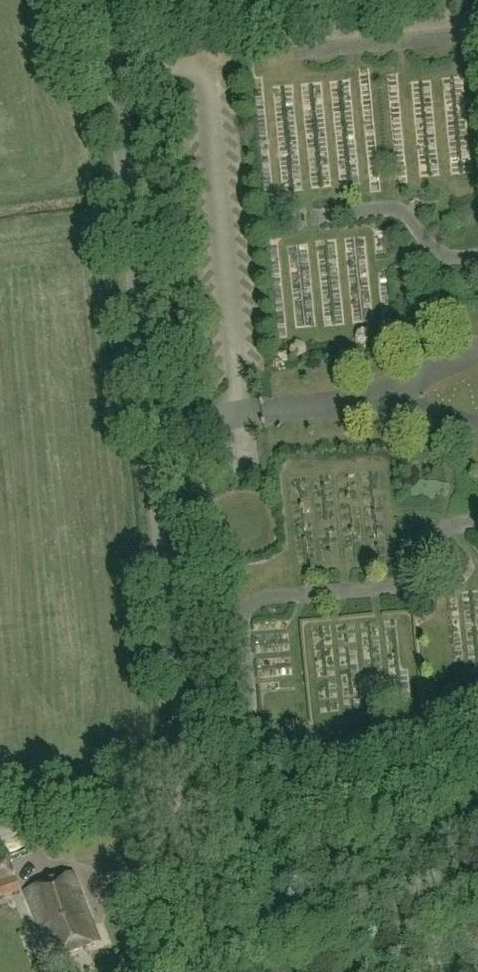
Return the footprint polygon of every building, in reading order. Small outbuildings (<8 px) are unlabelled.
[(21,891),(9,857),(0,860),(0,898),(21,891)] [(74,873),(27,891),(53,961),(100,944),(74,873)] [(402,936),(399,917),(391,919),(394,937),(402,936)]
